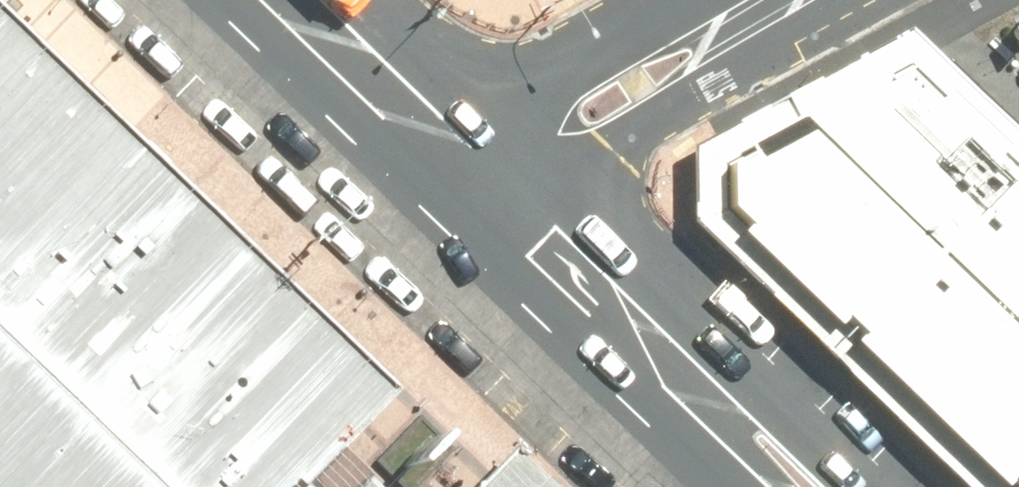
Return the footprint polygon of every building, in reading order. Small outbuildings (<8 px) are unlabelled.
[(348,446),(403,388),(2,0),(0,0),(0,486),(387,486),(348,446)] [(980,486),(1018,486),(1018,140),(919,31),(698,147),(697,221),(980,486)] [(521,446),(481,486),(564,486),(521,446)]
